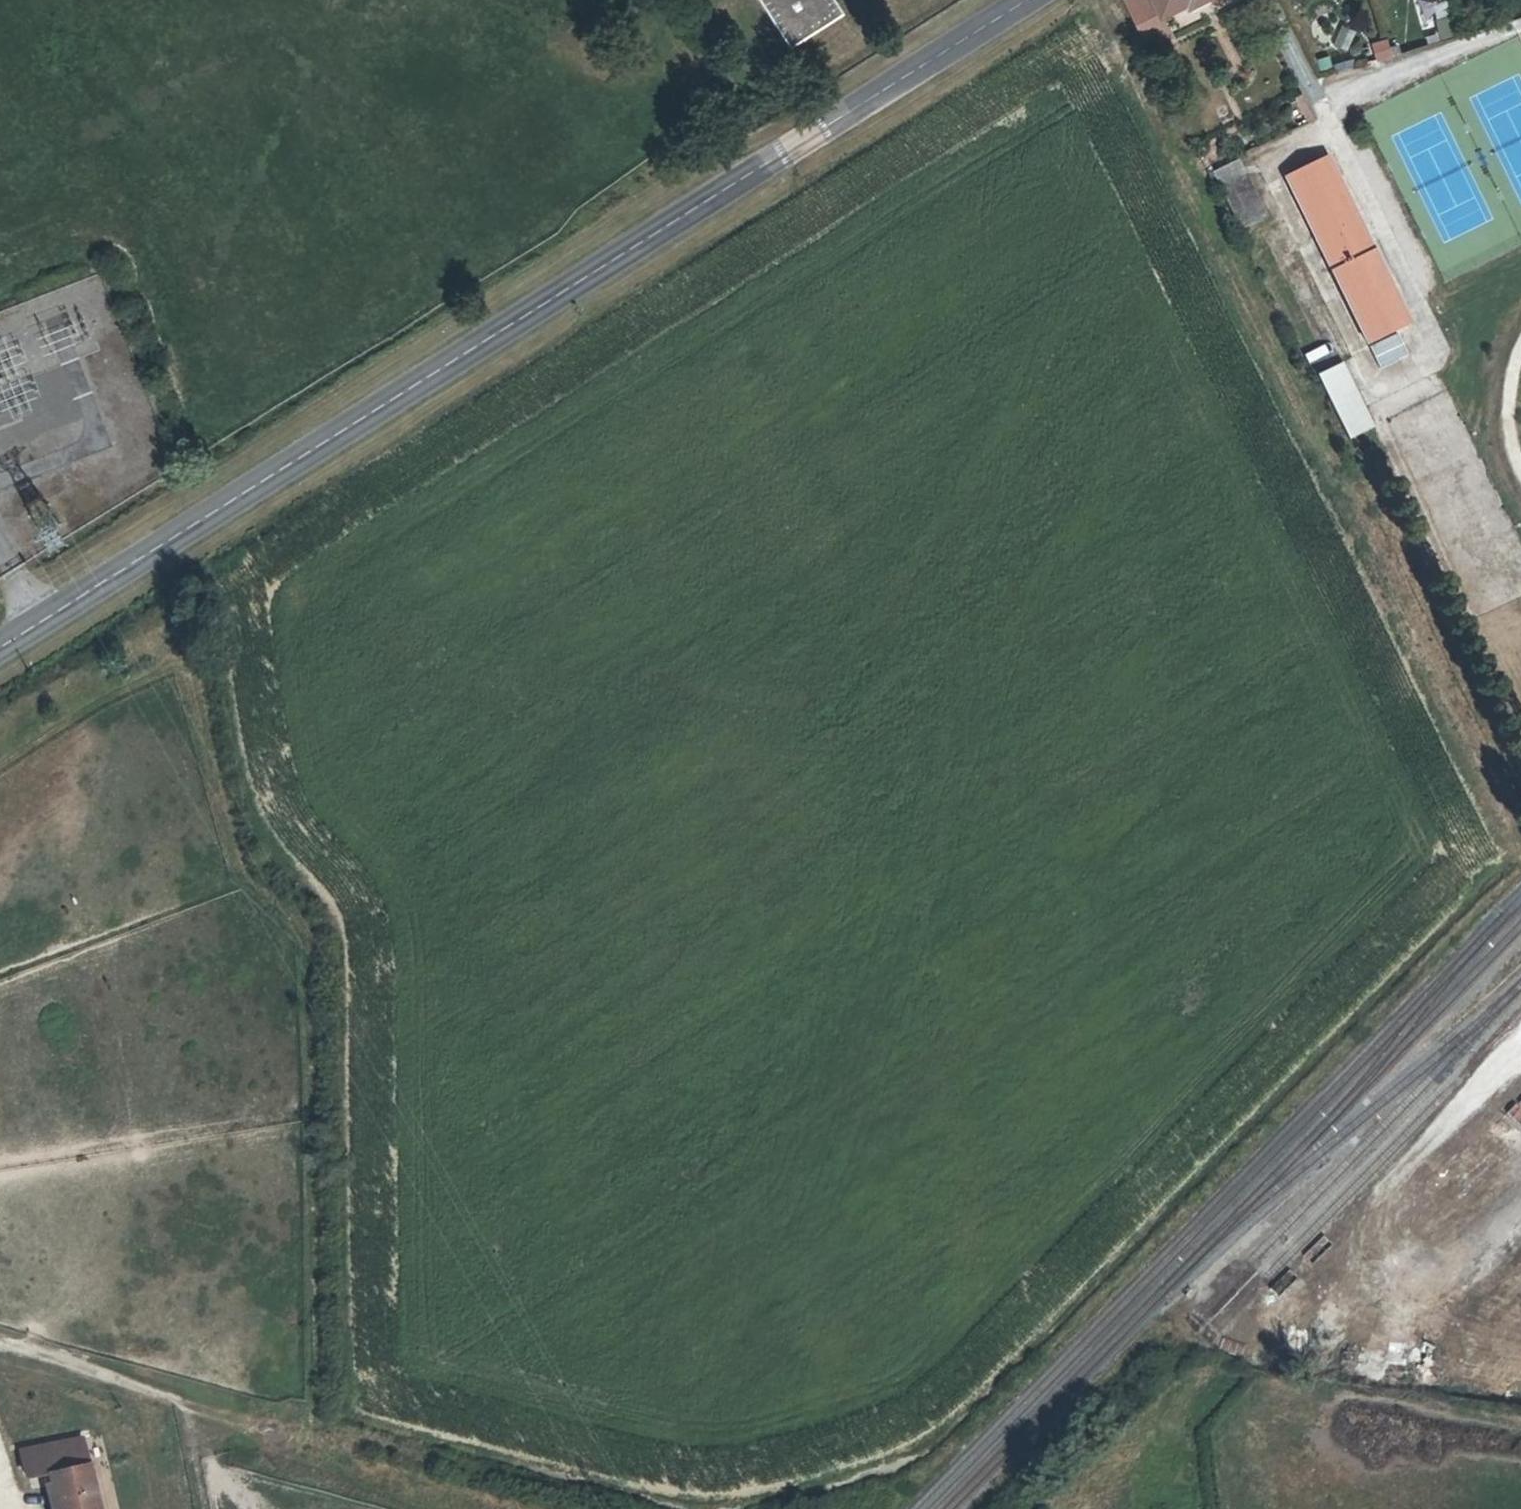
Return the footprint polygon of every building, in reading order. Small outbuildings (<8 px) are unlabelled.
[(791,45),(843,12),(835,0),(762,0),(791,45)] [(1122,0),(1135,26),(1161,13),(1185,1),(1187,5),(1198,0),(1122,0)] [(1423,21),(1450,12),(1446,0),(1416,0),(1423,21)] [(1376,58),(1391,54),(1389,48),(1386,39),(1371,43),(1376,58)] [(1397,45),(1389,48),(1391,54),(1399,52),(1397,45)] [(1368,343),(1407,324),(1326,156),(1285,175),(1368,343)] [(1242,227),(1264,216),(1237,159),(1214,170),(1242,227)] [(1397,332),(1370,345),(1380,366),(1408,353),(1397,332)] [(1348,437),(1370,426),(1339,364),(1317,374),(1348,437)] [(1431,1197),(1451,1218),(1471,1199),(1451,1178),(1431,1197)] [(1391,1250),(1417,1261),(1428,1235),(1402,1224),(1391,1250)] [(51,1479),(58,1508),(98,1508),(84,1448),(21,1461),(26,1484),(51,1479)]
